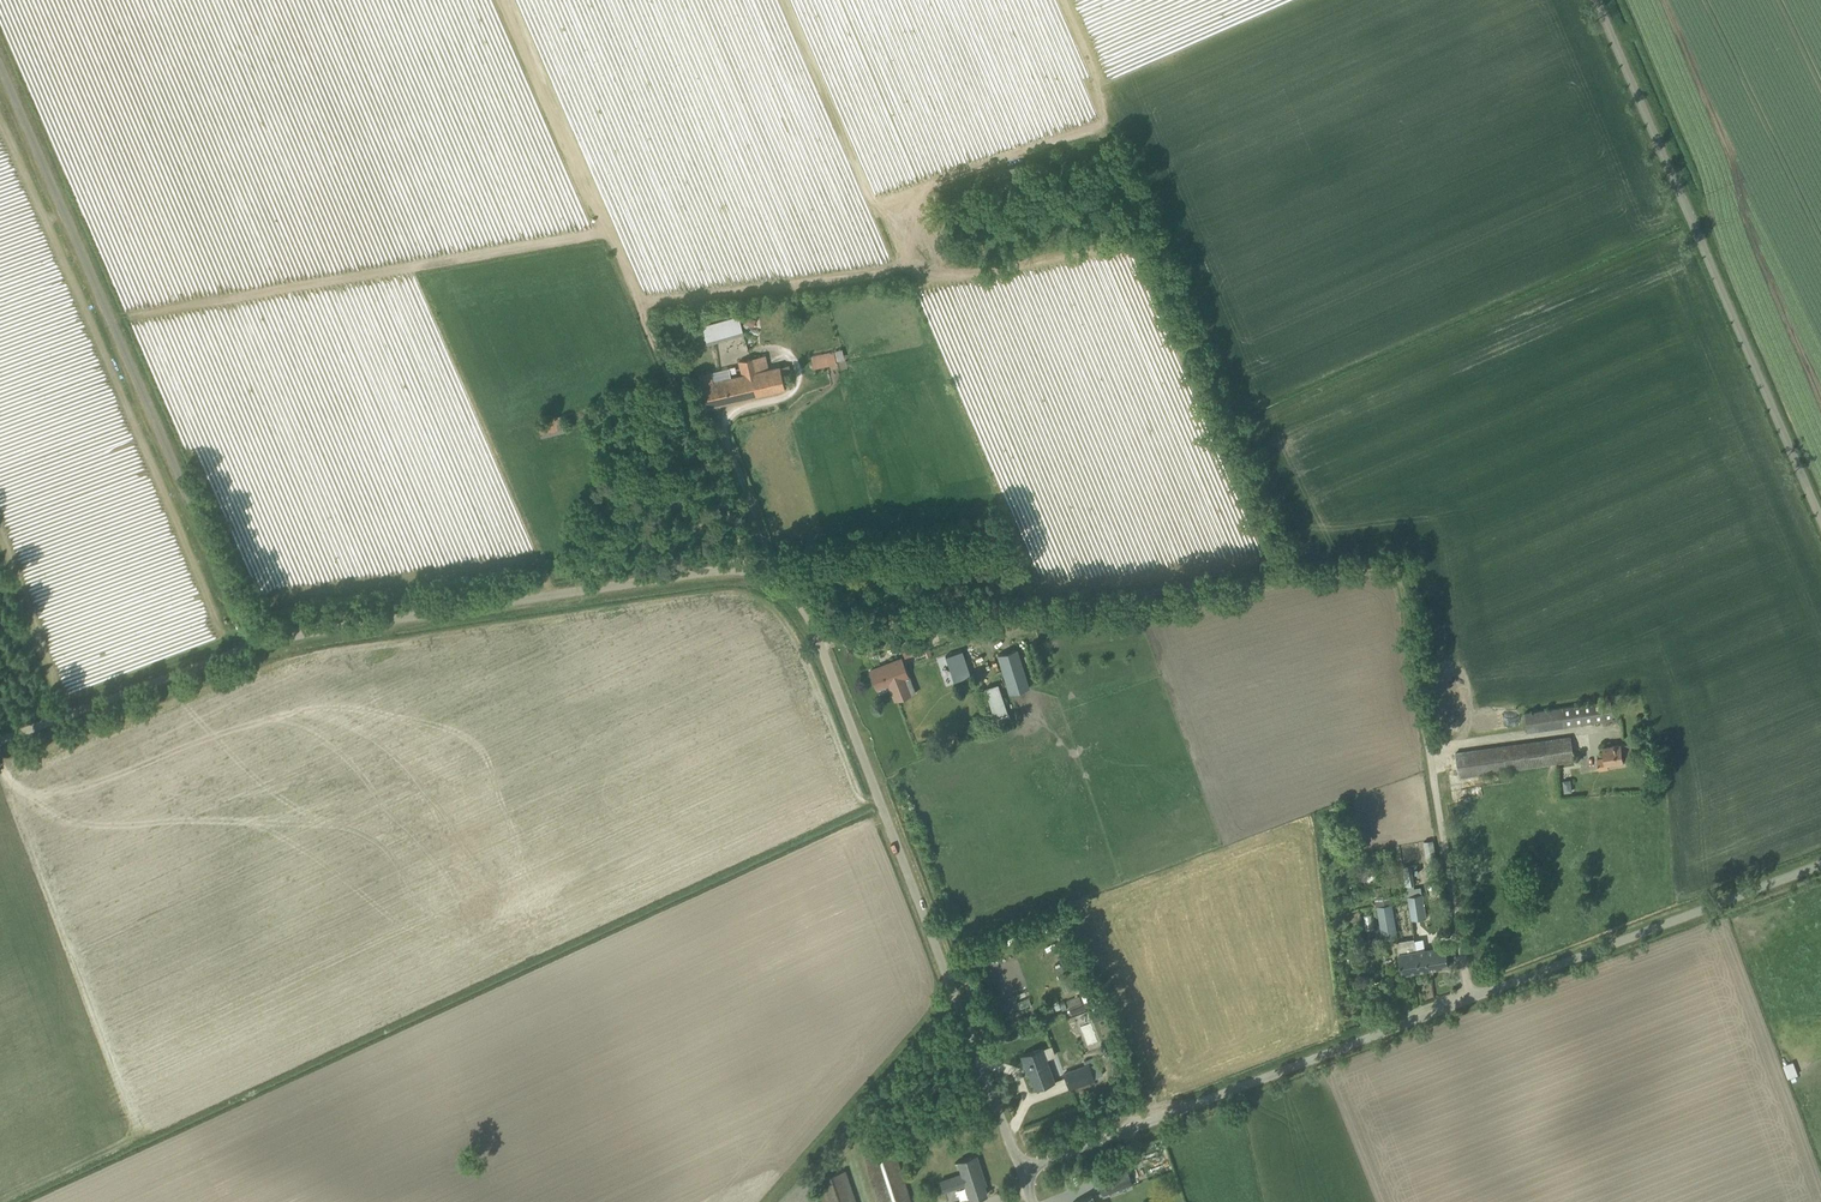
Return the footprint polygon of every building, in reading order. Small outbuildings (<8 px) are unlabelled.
[(739,316),(702,326),(707,345),(744,334),(739,316)] [(836,363),(835,361),(833,351),(810,356),(812,368),(836,363)] [(699,375),(699,377),(706,406),(784,388),(779,368),(757,373),(754,358),(739,362),(743,376),(713,383),(711,372),(699,375)] [(1017,649),(997,655),(1009,694),(1030,688),(1017,649)] [(962,651),(946,656),(954,682),(970,677),(962,651)] [(975,658),(994,717),(1009,712),(990,654),(975,658)] [(908,678),(901,659),(870,671),(877,689),(892,683),(895,691),(892,692),(895,700),(911,695),(905,679),(908,678)] [(1614,719),(1611,701),(1524,713),(1527,731),(1614,719)] [(1574,759),(1571,735),(1456,753),(1459,777),(1574,759)] [(1631,743),(1621,744),(1603,747),(1604,758),(1597,759),(1599,770),(1609,768),(1608,764),(1634,760),(1631,743)] [(1564,793),(1572,792),(1571,779),(1563,781),(1564,793)] [(1433,840),(1424,841),(1427,862),(1428,865),(1436,863),(1436,861),(1434,845),(1433,843),(1433,840)] [(1410,865),(1402,866),(1405,886),(1414,885),(1410,865)] [(1431,883),(1433,893),(1441,892),(1439,882),(1431,883)] [(1421,887),(1406,889),(1411,920),(1426,918),(1421,887)] [(1393,904),(1378,906),(1383,939),(1398,937),(1393,904)] [(1397,941),(1399,954),(1402,974),(1430,969),(1429,959),(1420,961),(1418,951),(1417,951),(1415,938),(1397,941)] [(1429,959),(1430,969),(1450,966),(1446,946),(1418,951),(1420,961),(1429,959)] [(1072,971),(1059,976),(1064,991),(1078,986),(1072,971)] [(1065,997),(1069,1005),(1085,999),(1082,990),(1065,997)] [(1070,1008),(1076,1025),(1092,1020),(1086,1003),(1070,1008)] [(1103,1008),(1092,1012),(1096,1021),(1106,1017),(1103,1008)] [(1041,1048),(1033,1051),(1021,1055),(1028,1072),(1029,1072),(1035,1088),(1054,1081),(1041,1048)] [(1793,1062),(1783,1066),(1787,1079),(1798,1075),(1793,1062)] [(1088,1064),(1085,1065),(1064,1073),(1069,1089),(1094,1080),(1088,1064)] [(893,1145),(864,1155),(879,1201),(911,1201),(893,1145)] [(958,1162),(961,1172),(962,1174),(940,1181),(943,1190),(965,1183),(970,1200),(987,1195),(982,1181),(984,1181),(976,1156),(958,1162)] [(1103,1172),(1106,1178),(1097,1181),(1103,1194),(1132,1183),(1124,1163),(1103,1172)] [(815,1180),(823,1201),(855,1201),(844,1170),(815,1180)]
